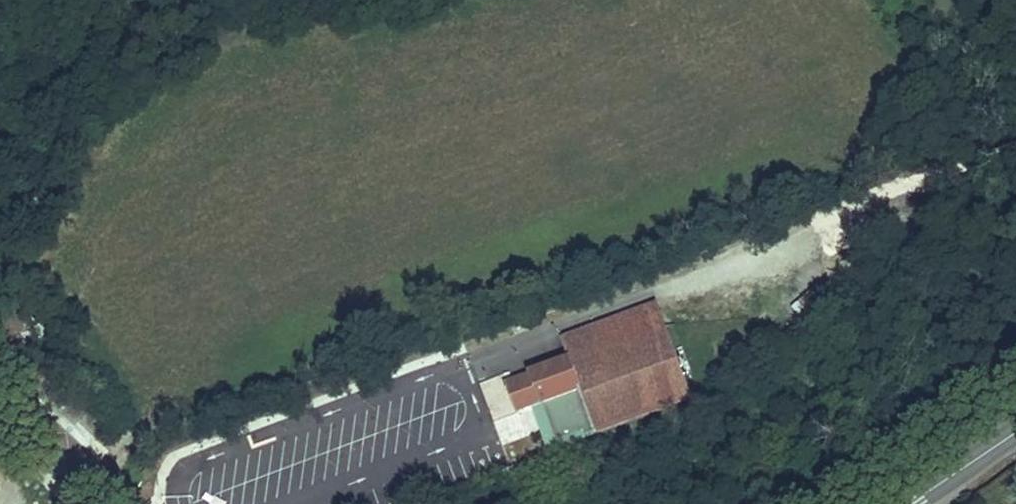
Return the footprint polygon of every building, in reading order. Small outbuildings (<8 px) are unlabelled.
[(567,360),(577,392),(592,431),(694,400),(654,299),(557,334),(567,360)] [(567,360),(530,373),(530,375),(506,384),(517,412),(539,404),(540,406),(564,397),(577,392),(567,360)] [(563,444),(544,451),(549,464),(569,456),(563,444)] [(524,458),(513,462),(516,474),(527,470),(524,458)]
